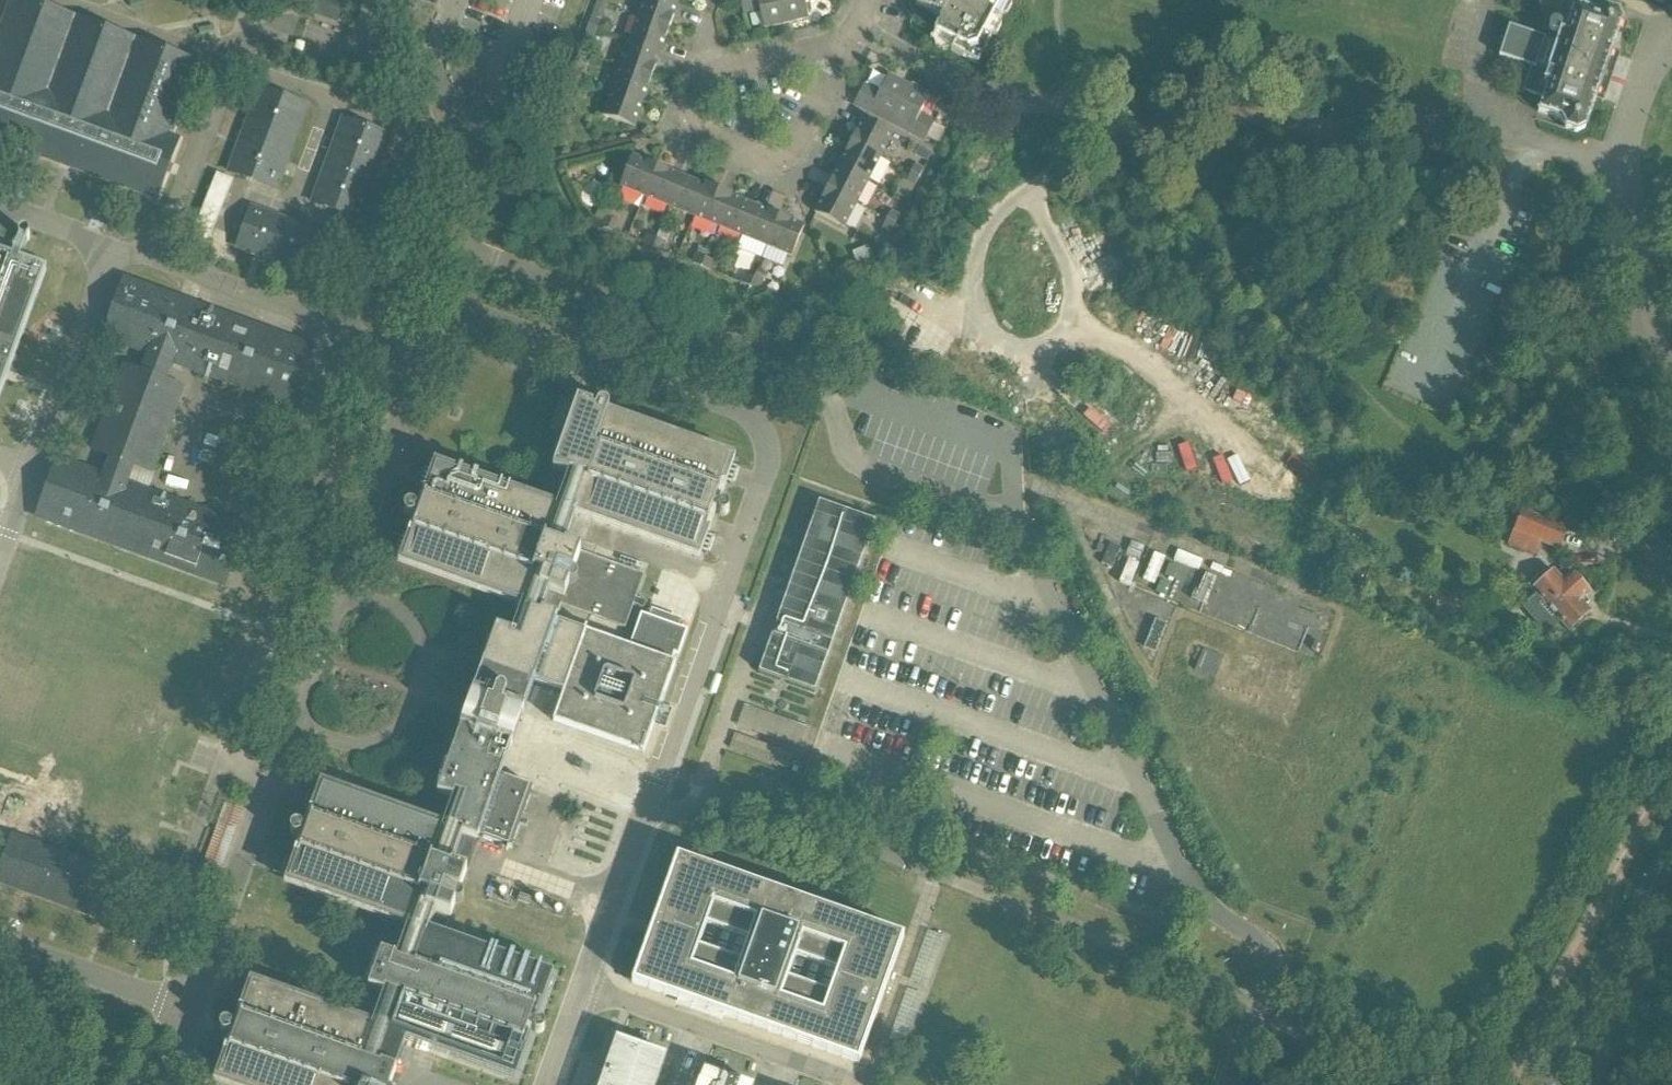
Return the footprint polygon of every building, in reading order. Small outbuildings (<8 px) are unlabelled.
[(148,191),(146,196),(156,200),(178,140),(170,137),(197,63),(25,0),(12,0),(0,33),(0,136),(148,191)] [(315,8),(338,16),(344,0),(318,0),(315,8)] [(670,27),(679,2),(672,0),(645,0),(639,16),(670,27)] [(743,13),(760,9),(765,28),(787,23),(782,0),(741,0),(743,13)] [(787,23),(809,18),(805,0),(782,0),(787,23)] [(955,44),(951,52),(978,65),(992,39),(984,34),(1002,0),(918,0),(917,3),(918,6),(942,19),(935,33),(955,44)] [(1607,7),(1597,12),(1572,4),(1571,5),(1570,5),(1572,0),(1540,0),(1543,28),(1540,38),(1509,27),(1499,57),(1531,68),(1523,92),(1541,98),(1536,113),(1559,121),(1564,131),(1576,135),(1586,130),(1623,21),(1618,11),(1607,7)] [(598,2),(597,1),(593,12),(611,19),(615,8),(607,5),(598,2)] [(630,41),(661,52),(670,27),(639,16),(630,41)] [(589,27),(598,30),(601,21),(592,18),(589,27)] [(598,30),(589,27),(586,36),(595,39),(598,30)] [(621,66),(653,77),(661,52),(630,41),(621,66)] [(612,91),(644,102),(653,77),(621,66),(612,91)] [(571,77),(581,80),(584,71),(575,67),(571,77)] [(880,92),(865,84),(854,105),(890,124),(909,85),(889,75),(880,92)] [(581,80),(571,77),(568,85),(578,88),(581,80)] [(890,124),(925,142),(925,141),(935,146),(941,136),(931,131),(936,121),(921,113),(930,96),(909,85),(890,124)] [(260,89),(229,172),(275,189),(306,106),(260,89)] [(603,116),(635,127),(644,102),(612,91),(603,116)] [(852,142),(881,157),(893,133),(864,118),(852,142)] [(343,119),(312,203),(359,220),(390,137),(343,119)] [(881,157),(852,142),(840,166),(869,181),(881,157)] [(634,156),(621,188),(645,198),(658,166),(634,156)] [(924,169),(916,165),(912,172),(920,177),(924,169)] [(670,208),(682,176),(658,166),(645,198),(670,208)] [(869,181),(840,166),(828,189),(857,204),(869,181)] [(907,181),(916,185),(920,177),(912,172),(907,181)] [(706,186),(682,176),(670,208),(694,218),(708,184),(707,184),(706,186)] [(719,228),(732,194),(708,184),(694,218),(719,228)] [(815,213),(845,228),(857,204),(828,189),(815,213)] [(733,194),(732,194),(719,228),(743,238),(756,206),(732,196),(733,194)] [(767,248),(780,216),(756,206),(743,238),(767,248)] [(251,208),(243,230),(237,247),(304,272),(318,233),(251,208)] [(886,219),(895,224),(900,215),(891,210),(886,219)] [(792,257),(805,226),(780,216),(767,248),(792,257)] [(604,227),(613,231),(617,222),(608,218),(604,227)] [(903,228),(895,224),(886,219),(881,228),(899,237),(903,228)] [(49,271),(21,261),(29,244),(32,242),(33,237),(29,232),(23,232),(20,235),(20,241),(13,258),(0,253),(0,401),(49,271)] [(654,247),(657,238),(649,234),(645,244),(654,247)] [(657,238),(654,247),(662,251),(666,241),(657,238)] [(692,263),(702,267),(706,258),(705,257),(707,251),(699,248),(696,254),(695,253),(692,263)] [(1101,256),(1075,288),(1094,304),(1121,274),(1101,256)] [(706,258),(702,267),(711,271),(715,261),(706,258)] [(746,274),(742,283),(751,287),(755,278),(746,274)] [(759,290),(763,281),(755,278),(751,287),(759,290)] [(58,460),(39,512),(37,516),(224,585),(244,529),(125,485),(132,464),(150,471),(180,388),(163,381),(170,360),(291,405),(311,349),(124,280),(104,337),(150,354),(142,374),(124,367),(94,451),(111,457),(104,477),(58,460)] [(279,289),(300,296),(303,288),(282,281),(279,289)] [(1158,307),(1130,337),(1148,353),(1177,324),(1158,307)] [(1177,324),(1148,353),(1165,369),(1194,339),(1177,324)] [(1194,339),(1165,369),(1183,385),(1212,355),(1194,339)] [(1212,355),(1183,385),(1200,402),(1212,389),(1229,371),(1212,355)] [(1212,389),(1200,402),(1219,418),(1247,388),(1229,371),(1212,389)] [(1247,388),(1219,418),(1239,436),(1254,420),(1268,406),(1247,388)] [(493,735),(512,742),(534,682),(563,692),(553,722),(643,754),(675,663),(669,661),(671,655),(677,657),(684,637),(639,621),(630,647),(556,621),(562,605),(625,628),(645,575),(567,547),(578,513),(696,555),(731,459),(607,415),(609,411),(609,410),(609,409),(608,408),(608,407),(607,406),(607,405),(606,404),(604,403),(602,403),(600,404),(598,405),(597,405),(597,406),(596,407),(577,401),(553,470),(568,475),(556,509),(436,466),(401,566),(520,608),(511,634),(496,629),(462,724),(479,730),(482,728),(484,727),(486,727),(488,728),(490,728),(491,730),(492,731),(493,732),(493,734),(493,735)] [(1098,416),(1078,465),(1108,477),(1128,426),(1098,416)] [(1128,426),(1108,477),(1136,491),(1158,438),(1128,426)] [(1158,439),(1138,490),(1142,492),(1167,502),(1186,450),(1158,439)] [(1167,502),(1166,503),(1191,513),(1212,461),(1186,450),(1167,502)] [(1191,513),(1191,514),(1215,524),(1236,469),(1212,461),(1191,513)] [(1237,470),(1215,524),(1243,535),(1264,480),(1237,470)] [(817,501),(758,672),(815,692),(875,521),(817,501)] [(1512,533),(1557,550),(1567,526),(1521,509),(1512,533)] [(1109,544),(1101,563),(1112,568),(1120,548),(1109,544)] [(1165,558),(1154,553),(1143,580),(1154,585),(1165,558)] [(1531,591),(1535,595),(1521,608),(1546,636),(1560,623),(1568,632),(1592,611),(1587,606),(1590,603),(1586,599),(1591,595),(1571,573),(1563,580),(1555,571),(1547,578),(1544,574),(1529,587),(1531,590),(1531,591)] [(1205,574),(1194,601),(1205,605),(1216,578),(1205,574)] [(1156,653),(1167,625),(1156,621),(1145,649),(1156,653)] [(1215,680),(1224,658),(1203,649),(1194,671),(1215,680)] [(449,760),(437,794),(452,799),(443,825),(447,826),(446,830),(322,786),(288,882),(412,926),(424,929),(429,931),(435,911),(450,916),(455,904),(457,905),(459,904),(461,903),(462,903),(462,902),(463,901),(463,900),(464,899),(464,898),(463,896),(463,895),(463,894),(462,894),(461,893),(459,892),(467,871),(452,865),(463,836),(478,841),(479,837),(507,847),(506,851),(507,852),(508,848),(512,849),(512,848),(509,847),(519,818),(522,819),(523,818),(519,817),(529,789),(533,790),(533,788),(500,777),(512,742),(493,735),(493,734),(493,732),(492,731),(491,730),(490,728),(488,728),(486,727),(484,727),(482,728),(479,730),(462,724),(450,760),(449,760)] [(213,893),(241,810),(224,804),(196,887),(213,893)] [(11,841),(0,872),(0,883),(103,920),(119,876),(12,838),(11,841)] [(858,1061),(902,937),(677,859),(634,984),(858,1061)] [(396,957),(381,952),(368,988),(383,993),(372,1022),(377,1024),(376,1028),(252,983),(218,1079),(234,1084),(391,1084),(396,1068),(381,1063),(392,1033),(387,1031),(388,1028),(512,1073),(547,977),(423,933),(424,929),(412,926),(411,929),(406,927),(396,957)] [(665,1055),(615,1038),(598,1084),(655,1084),(665,1055)] [(703,1069),(697,1084),(750,1084),(703,1069)]
